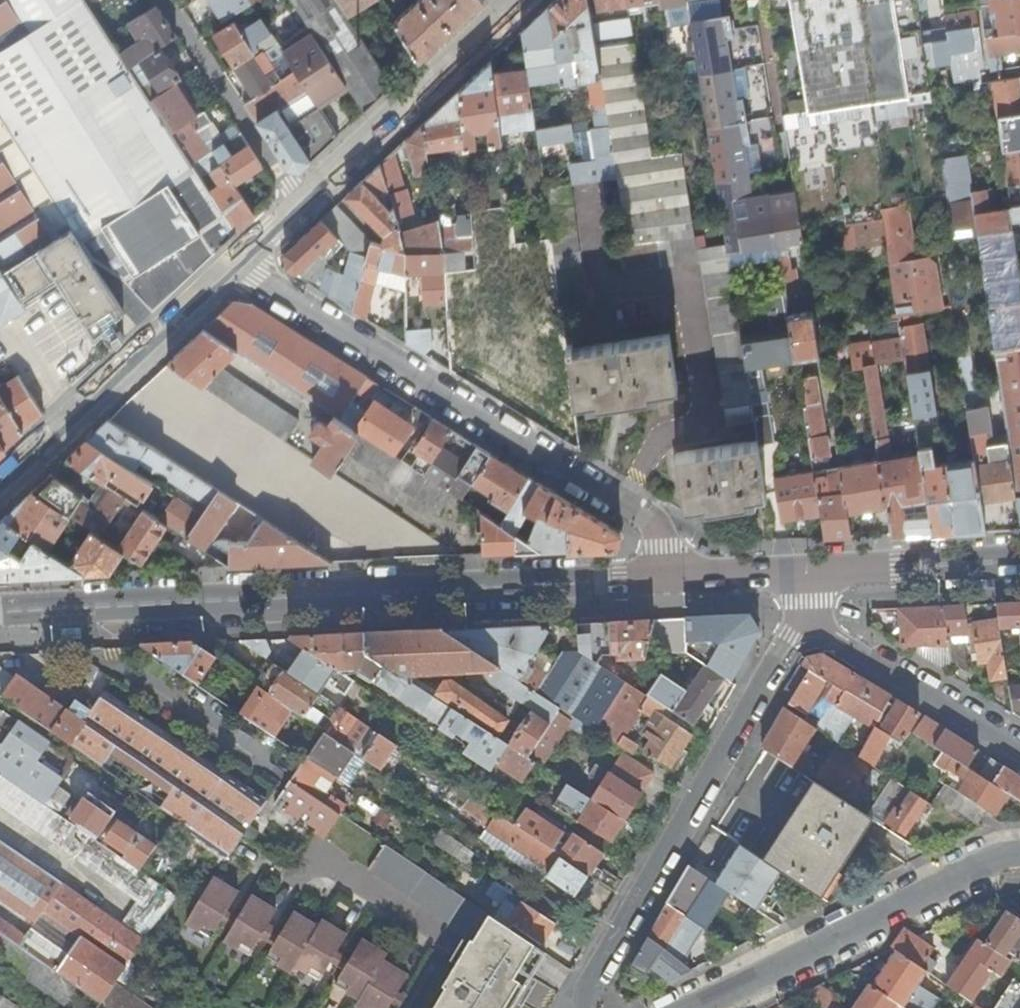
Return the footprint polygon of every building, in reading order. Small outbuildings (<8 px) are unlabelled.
[(154,309),(204,262),(238,230),(212,191),(203,177),(193,163),(173,132),(151,99),(131,67),(122,53),(110,35),(87,0),(8,0),(30,33),(0,52),(0,113),(64,210),(94,256),(128,278),(131,282),(154,309)] [(30,33),(8,0),(0,0),(0,52),(30,33)] [(224,22),(253,4),(259,0),(209,0),(224,22)] [(306,20),(338,0),(294,0),(306,20)] [(349,15),(345,9),(340,0),(338,0),(306,20),(308,22),(313,30),(341,74),(347,82),(365,110),(378,98),(393,84),(349,15)] [(345,9),(349,15),(373,0),(340,0),(345,9)] [(396,19),(420,58),(449,31),(482,0),(415,0),(396,19)] [(521,31),(527,69),(529,84),(594,75),(595,82),(590,82),(597,127),(593,128),(598,158),(601,180),(618,178),(594,36),(589,0),(554,0),(521,31)] [(594,36),(618,178),(628,243),(694,235),(681,152),(651,156),(628,12),(627,5),(626,0),(589,0),(594,36)] [(657,0),(627,5),(628,12),(658,8),(657,0)] [(795,191),(802,231),(883,218),(882,209),(905,204),(946,197),(946,195),(941,159),(933,103),(928,66),(924,43),(923,34),(919,10),(918,0),(764,0),(795,191)] [(919,10),(929,8),(928,0),(918,0),(919,10)] [(980,4),(990,3),(993,27),(984,28),(985,36),(1019,31),(1019,0),(979,0),(980,4)] [(122,53),(131,67),(161,47),(178,36),(168,20),(157,4),(139,17),(150,35),(122,53)] [(690,26),(687,10),(679,11),(684,39),(692,37),(690,26)] [(980,78),(980,75),(978,66),(984,65),(981,47),(980,31),(976,11),(946,17),(947,29),(949,39),(924,43),(928,66),(953,62),(956,83),(980,78)] [(396,19),(392,14),(387,18),(391,23),(396,19)] [(214,35),(234,65),(250,54),(254,59),(261,54),(278,42),(263,20),(242,33),(235,22),(214,35)] [(690,26),(692,37),(707,130),(725,245),(726,253),(777,245),(772,212),(769,194),(751,197),(745,159),(752,158),(748,128),(746,116),(738,117),(735,99),(729,100),(727,88),(733,87),(728,52),(726,40),(734,38),(731,21),(690,26)] [(949,39),(947,29),(923,34),(924,43),(949,39)] [(333,92),(347,82),(341,74),(313,30),(283,50),(286,54),(296,70),(304,82),(309,89),(319,105),(320,107),(336,96),(333,92)] [(985,36),(990,71),(1001,70),(999,54),(1019,52),(1019,31),(985,36)] [(286,54),(283,50),(278,42),(261,54),(263,58),(256,62),(266,75),(274,69),(271,64),(286,54)] [(131,67),(151,99),(176,82),(182,78),(161,47),(131,67)] [(250,54),(234,65),(255,98),(296,70),(286,54),(271,64),(274,69),(266,75),(256,62),(263,58),(261,54),(254,59),(250,54)] [(490,61),(459,89),(464,145),(464,147),(476,146),(474,130),(488,129),(490,144),(502,142),(500,135),(491,72),(490,61)] [(527,69),(491,72),(500,135),(536,130),(535,129),(529,84),(527,69)] [(255,98),(246,104),(288,169),(301,170),(318,154),(339,135),(320,107),(319,105),(289,126),(278,110),(309,89),(304,82),(296,70),(255,98)] [(992,80),(997,115),(1019,112),(1019,77),(992,80)] [(198,115),(176,82),(151,99),(173,132),(198,115)] [(735,99),(733,87),(727,88),(729,100),(735,99)] [(459,89),(422,124),(428,160),(445,158),(444,147),(457,146),(464,145),(459,89)] [(337,100),(325,107),(337,127),(349,120),(337,100)] [(236,125),(217,137),(216,137),(205,144),(197,132),(208,124),(212,121),(205,110),(198,115),(173,132),(193,163),(213,150),(241,132),(238,127),(236,125)] [(997,115),(1002,151),(1010,150),(1017,149),(1019,148),(1019,112),(997,115)] [(131,282),(128,278),(94,256),(64,210),(0,113),(0,323),(27,306),(23,299),(59,277),(96,336),(100,333),(111,350),(125,337),(115,319),(126,308),(140,322),(154,309),(131,282)] [(205,144),(216,137),(208,124),(197,132),(205,144)] [(406,139),(411,159),(414,172),(429,170),(428,160),(422,124),(406,139)] [(535,129),(536,130),(539,155),(567,151),(563,125),(535,129)] [(598,158),(593,128),(574,131),(577,154),(583,153),(584,161),(598,158)] [(241,132),(213,150),(219,159),(236,184),(263,166),(241,132)] [(406,139),(400,144),(404,160),(411,159),(406,139)] [(464,145),(457,146),(457,154),(465,154),(464,147),(464,145)] [(1017,149),(1010,150),(1015,181),(1019,180),(1019,169),(1017,149)] [(212,191),(238,230),(245,224),(255,214),(236,184),(219,159),(213,150),(193,163),(203,177),(212,171),(221,184),(212,191)] [(1010,150),(1002,151),(1007,185),(1015,184),(1015,181),(1010,150)] [(393,151),(380,163),(396,217),(402,215),(411,212),(406,195),(413,193),(410,181),(402,183),(393,151)] [(989,212),(986,190),(971,192),(966,155),(941,159),(946,195),(946,197),(948,197),(948,201),(952,228),(953,234),(974,230),(974,235),(977,235),(1013,229),(1012,222),(1010,209),(989,212)] [(598,158),(584,161),(570,163),(573,184),(601,180),(598,158)] [(380,163),(346,195),(383,235),(381,244),(406,252),(400,233),(399,227),(396,217),(380,163)] [(429,170),(414,172),(420,191),(432,188),(429,170)] [(1007,185),(1010,209),(1012,222),(1019,220),(1019,184),(1015,184),(1007,185)] [(552,240),(559,289),(562,312),(595,308),(592,290),(586,290),(571,185),(544,188),(552,240)] [(772,212),(777,245),(803,240),(802,231),(795,191),(778,193),(781,211),(772,212)] [(778,193),(769,194),(772,212),(781,211),(778,193)] [(907,377),(918,447),(940,443),(922,322),(920,322),(918,311),(943,307),(936,261),(927,256),(914,258),(905,204),(882,209),(883,218),(898,313),(905,358),(907,377)] [(336,205),(321,219),(339,238),(344,244),(351,251),(367,256),(371,242),(336,205)] [(442,249),(443,250),(472,248),(469,211),(456,212),(456,224),(438,226),(442,249)] [(402,215),(396,217),(399,227),(405,225),(402,215)] [(285,268),(352,309),(360,279),(367,256),(351,251),(344,244),(336,250),(331,245),(339,238),(321,219),(284,253),(285,268)] [(406,252),(442,249),(438,226),(437,219),(400,233),(406,252)] [(1019,324),(1019,277),(1014,234),(1013,229),(977,235),(1010,456),(1016,496),(1019,496),(1019,326),(1019,324)] [(694,235),(619,245),(622,272),(701,262),(727,424),(753,419),(751,404),(749,393),(739,333),(726,253),(725,245),(696,249),(694,235)] [(344,244),(339,238),(331,245),(336,250),(344,244)] [(406,275),(406,273),(406,252),(381,244),(371,242),(367,256),(360,279),(375,284),(381,267),(406,275)] [(406,273),(446,271),(446,270),(443,250),(442,249),(406,252),(406,273)] [(375,284),(406,294),(406,275),(381,267),(375,284)] [(352,309),(365,317),(375,284),(360,279),(352,309)] [(739,333),(749,393),(766,391),(767,390),(763,366),(795,360),(788,315),(785,293),(766,296),(771,328),(739,333)] [(406,342),(431,358),(430,307),(414,297),(406,297),(406,342)] [(237,350),(323,407),(339,418),(357,391),(366,376),(251,305),(233,301),(204,329),(237,350)] [(815,311),(788,315),(795,360),(822,356),(815,311)] [(892,322),(894,338),(874,341),(849,346),(854,371),(863,370),(863,366),(876,363),(905,358),(898,313),(891,315),(892,322)] [(894,338),(892,322),(871,325),(874,341),(894,338)] [(218,369),(237,350),(204,329),(169,362),(202,385),(214,373),(217,376),(221,373),(218,369)] [(572,343),(566,344),(577,403),(596,399),(597,404),(651,395),(650,391),(679,386),(670,333),(573,349),(572,343)] [(960,391),(974,390),(971,355),(957,356),(960,391)] [(905,358),(876,363),(879,383),(897,380),(907,377),(905,358)] [(863,366),(863,370),(871,415),(884,413),(879,383),(876,363),(863,366)] [(24,431),(33,423),(44,413),(20,375),(0,387),(0,392),(24,431)] [(219,396),(286,440),(300,419),(234,375),(219,396)] [(378,383),(366,376),(357,391),(363,395),(371,393),(378,383)] [(824,538),(851,536),(848,516),(841,474),(827,476),(826,462),(829,461),(824,429),(822,429),(818,402),(819,402),(815,376),(798,379),(813,471),(820,515),(824,538)] [(908,456),(919,455),(918,447),(907,377),(897,380),(906,436),(909,436),(910,440),(906,441),(908,456)] [(751,404),(767,402),(766,391),(749,393),(751,404)] [(24,431),(0,392),(0,435),(8,447),(14,441),(24,431)] [(355,428),(359,431),(392,453),(411,425),(374,400),(355,428)] [(753,420),(770,417),(767,402),(751,404),(753,419),(753,420)] [(313,459),(331,471),(345,452),(359,431),(355,428),(348,424),(342,420),(339,418),(323,407),(319,413),(330,420),(327,424),(320,421),(317,421),(314,422),(312,426),(313,431),(326,439),(313,459)] [(995,499),(1016,496),(1010,456),(989,459),(981,407),(966,409),(974,457),(985,530),(1002,529),(998,504),(996,505),(995,499)] [(430,415),(418,408),(412,416),(425,424),(430,415)] [(884,413),(871,415),(875,440),(888,437),(884,413)] [(753,420),(757,442),(757,445),(774,442),(770,417),(753,420)] [(421,459),(430,464),(440,448),(452,429),(434,418),(415,448),(424,454),(421,459)] [(109,419),(88,439),(135,470),(141,461),(200,501),(194,509),(202,514),(219,489),(144,441),(109,419)] [(440,514),(453,493),(424,474),(415,468),(392,453),(359,431),(345,452),(440,514)] [(890,534),(931,532),(921,465),(919,455),(908,456),(892,458),(888,437),(875,440),(876,445),(878,461),(886,510),(890,534)] [(68,458),(109,485),(127,497),(138,505),(154,482),(135,470),(88,439),(68,458)] [(746,497),(765,493),(757,445),(757,442),(676,454),(685,506),(705,503),(706,509),(747,502),(746,497)] [(453,493),(462,499),(472,483),(491,453),(477,444),(464,463),(440,448),(430,464),(424,474),(453,493)] [(488,498),(509,511),(517,498),(516,498),(530,476),(491,453),(472,483),(489,494),(488,498)] [(931,532),(985,530),(974,457),(921,465),(931,532)] [(415,468),(424,474),(430,464),(421,459),(415,468)] [(848,516),(886,510),(878,461),(840,467),(841,474),(848,516)] [(780,522),(820,515),(813,471),(772,478),(780,522)] [(51,474),(33,490),(61,509),(75,490),(51,474)] [(509,511),(500,525),(515,534),(529,513),(525,511),(540,483),(530,476),(516,498),(517,498),(509,511)] [(565,528),(566,551),(617,548),(620,533),(540,483),(525,511),(529,513),(538,518),(539,519),(540,516),(565,528)] [(70,515),(92,529),(101,536),(127,497),(109,485),(97,503),(91,499),(90,500),(87,498),(86,500),(82,497),(70,515)] [(186,537),(203,548),(232,509),(247,519),(252,511),(219,489),(202,514),(186,537)] [(33,490),(3,519),(60,557),(63,552),(59,549),(65,540),(57,534),(70,515),(61,509),(33,490)] [(159,519),(168,524),(186,537),(202,514),(194,509),(175,496),(159,519)] [(1019,528),(1019,521),(1017,502),(998,504),(1002,529),(1019,528)] [(103,537),(124,551),(142,563),(168,524),(159,519),(143,508),(124,536),(110,526),(103,537)] [(481,512),(483,554),(541,552),(523,539),(515,534),(500,525),(481,512)] [(523,539),(541,552),(566,551),(565,528),(540,516),(539,519),(538,518),(530,535),(525,534),(523,539)] [(84,573),(68,563),(60,557),(3,519),(0,522),(0,577),(84,573)] [(231,566),(331,562),(303,544),(264,519),(248,543),(221,539),(215,541),(210,545),(206,550),(231,566)] [(68,563),(84,573),(111,572),(124,551),(103,537),(101,536),(92,529),(68,563)] [(996,604),(999,620),(1000,629),(1019,628),(1019,603),(996,604)] [(948,636),(969,635),(967,624),(964,605),(943,606),(948,636)] [(950,647),(949,643),(948,636),(943,606),(898,608),(901,644),(905,646),(920,646),(950,647)] [(687,653),(705,664),(725,677),(730,681),(759,633),(748,616),(686,619),(687,653)] [(474,629),(540,626),(539,617),(507,618),(474,620),(474,629)] [(687,655),(687,653),(686,619),(653,620),(645,655),(687,655)] [(627,683),(637,689),(641,670),(618,666),(602,655),(616,655),(616,662),(644,660),(645,655),(653,620),(578,624),(581,650),(581,654),(627,683)] [(991,681),(1008,678),(1000,629),(999,620),(967,624),(969,635),(971,654),(977,654),(978,661),(979,663),(988,662),(991,681)] [(549,632),(540,626),(474,629),(439,631),(538,694),(548,676),(530,665),(549,632)] [(494,736),(528,758),(541,738),(560,708),(538,694),(439,631),(367,634),(367,654),(452,709),(494,736)] [(367,654),(367,634),(334,636),(286,639),(301,648),(345,677),(347,668),(362,667),(361,670),(375,679),(374,681),(441,725),(452,709),(367,654)] [(271,651),(265,640),(242,641),(267,658),(271,651)] [(216,657),(195,643),(139,646),(198,685),(216,657)] [(950,647),(953,664),(969,675),(965,643),(949,643),(950,647)] [(916,653),(955,676),(953,664),(950,647),(920,646),(916,653)] [(87,661),(87,648),(69,649),(70,667),(92,681),(100,669),(87,661)] [(345,677),(301,648),(286,671),(320,694),(332,676),(348,686),(351,681),(345,677)] [(596,731),(627,683),(581,654),(581,650),(562,649),(548,676),(538,694),(560,708),(572,716),(596,731)] [(809,671),(789,704),(806,714),(827,681),(833,685),(825,698),(836,705),(821,731),(838,742),(854,716),(873,728),(888,701),(891,696),(821,654),(807,658),(802,666),(809,671)] [(725,677),(705,664),(691,685),(687,682),(683,687),(662,674),(647,696),(693,726),(725,677)] [(320,694),(286,671),(277,665),(270,676),(279,682),(271,694),(286,704),(305,717),(320,694)] [(0,667),(0,695),(102,766),(113,749),(173,790),(161,808),(229,856),(242,837),(245,832),(267,799),(106,690),(84,722),(17,676),(16,678),(0,667)] [(693,726),(647,696),(637,689),(627,683),(596,731),(631,754),(637,744),(625,736),(638,716),(649,723),(644,729),(649,732),(646,736),(651,739),(644,751),(670,768),(692,734),(689,733),(693,726)] [(1009,687),(1013,712),(1019,711),(1019,685),(1009,687)] [(268,732),(286,704),(271,694),(259,686),(241,714),(268,732)] [(899,745),(919,714),(904,705),(896,700),(894,704),(888,701),(873,728),(858,756),(873,766),(888,738),(899,745)] [(357,718),(333,702),(326,714),(331,718),(323,729),(324,730),(323,731),(340,743),(357,718)] [(762,747),(804,775),(813,760),(800,752),(815,727),(786,708),(785,707),(773,726),(774,727),(762,747)] [(553,746),(572,716),(560,708),(541,738),(553,746)] [(494,736),(452,709),(441,725),(440,727),(482,754),(494,736)] [(966,768),(976,751),(923,717),(912,733),(942,752),(952,759),(961,764),(966,768)] [(1,744),(0,746),(0,774),(45,805),(58,786),(63,779),(36,761),(49,742),(18,720),(1,744)] [(396,745),(370,727),(353,752),(389,775),(403,753),(394,747),(396,745)] [(340,743),(323,731),(306,757),(308,758),(293,781),(310,792),(321,775),(331,782),(335,777),(334,776),(351,750),(340,743)] [(528,758),(494,736),(482,754),(496,763),(523,781),(535,762),(528,758)] [(541,766),(553,746),(541,738),(528,758),(535,762),(541,766)] [(847,796),(851,791),(854,786),(868,765),(837,745),(817,776),(834,787),(838,790),(847,796)] [(952,759),(942,752),(933,766),(943,773),(952,759)] [(496,763),(482,754),(465,781),(463,783),(473,790),(487,768),(491,770),(496,763)] [(592,799),(624,819),(654,774),(622,754),(610,772),(595,763),(589,772),(604,781),(592,799)] [(989,759),(979,776),(1007,794),(1019,802),(1019,778),(989,759)] [(1007,794),(979,776),(966,768),(961,764),(956,772),(967,780),(958,792),(987,812),(994,816),(1007,794)] [(138,901),(123,924),(144,939),(178,897),(139,870),(122,858),(99,842),(57,814),(45,805),(0,774),(0,806),(138,901)] [(463,783),(465,781),(456,775),(454,777),(463,783)] [(460,788),(463,783),(454,777),(451,782),(453,783),(460,788)] [(904,836),(927,802),(891,778),(874,802),(881,807),(895,816),(888,826),(904,836)] [(310,792),(293,781),(283,795),(294,803),(289,810),(301,818),(305,810),(315,817),(312,822),(322,829),(318,834),(325,838),(341,814),(310,792)] [(463,790),(460,788),(453,783),(444,796),(455,804),(463,790)] [(783,875),(816,897),(867,816),(865,815),(817,783),(767,864),(783,875)] [(978,826),(987,812),(958,792),(945,783),(936,797),(978,826)] [(58,786),(45,805),(57,814),(70,795),(58,786)] [(463,790),(455,804),(489,826),(497,813),(463,790)] [(116,811),(89,793),(72,818),(99,836),(116,811)] [(609,842),(624,819),(592,799),(578,821),(609,842)] [(867,816),(872,820),(881,807),(874,802),(865,815),(867,816)] [(616,893),(623,879),(597,862),(602,852),(574,834),(566,844),(560,840),(567,829),(528,804),(520,804),(513,807),(505,818),(588,874),(616,893)] [(575,895),(588,874),(505,818),(497,813),(489,826),(496,831),(494,835),(550,873),(548,877),(575,895)] [(122,858),(139,870),(156,846),(127,826),(131,820),(122,815),(106,839),(126,852),(122,858)] [(255,843),(262,833),(251,826),(244,836),(255,843)] [(566,844),(574,834),(567,829),(560,840),(566,844)] [(34,922),(35,922),(62,883),(0,840),(0,898),(34,922)] [(760,914),(783,875),(767,864),(733,841),(709,880),(730,894),(749,907),(760,914)] [(525,973),(540,949),(385,844),(374,859),(377,861),(371,871),(447,924),(445,928),(470,941),(525,973)] [(377,861),(374,859),(368,869),(371,871),(377,861)] [(688,867),(667,904),(705,931),(730,894),(709,880),(688,867)] [(492,881),(555,924),(563,912),(541,898),(543,897),(499,870),(492,881)] [(492,881),(480,873),(476,879),(519,907),(509,923),(541,945),(555,924),(492,881)] [(223,888),(225,885),(213,878),(212,881),(223,888)] [(223,920),(228,912),(239,894),(225,885),(223,888),(212,881),(187,922),(212,938),(223,920)] [(76,933),(95,906),(73,890),(62,883),(35,922),(72,947),(79,936),(76,933)] [(262,906),(264,903),(252,896),(250,898),(262,906)] [(250,956),(262,937),(269,924),(277,912),(264,903),(262,906),(250,898),(238,919),(233,927),(225,940),(250,956)] [(667,904),(648,938),(680,962),(695,940),(698,942),(705,931),(667,904)] [(144,939),(123,924),(95,906),(76,933),(79,936),(72,947),(62,961),(25,936),(0,919),(0,932),(83,990),(102,1003),(103,1001),(117,984),(144,939)] [(223,920),(233,927),(238,919),(228,912),(223,920)] [(322,981),(333,962),(338,953),(348,936),(334,928),(333,930),(321,923),(318,927),(317,930),(306,923),(307,921),(294,913),(282,933),(275,945),(268,957),(293,973),(297,966),(322,981)] [(987,944),(1011,960),(1019,965),(1019,963),(1019,946),(1014,942),(1019,932),(1019,922),(1006,913),(987,944)] [(762,936),(780,927),(768,919),(757,925),(762,936)] [(333,930),(334,928),(323,920),(321,923),(333,930)] [(317,930),(318,927),(307,921),(306,923),(317,930)] [(35,922),(34,922),(25,936),(62,961),(72,947),(35,922)] [(262,937),(269,941),(276,929),(269,924),(262,937)] [(269,941),(275,945),(282,933),(276,929),(269,941)] [(934,950),(903,930),(891,947),(895,949),(922,968),(928,958),(934,950)] [(83,990),(0,932),(0,961),(64,1005),(70,996),(77,1000),(83,990)] [(652,986),(652,990),(691,971),(680,962),(648,938),(624,981),(635,988),(652,967),(663,976),(652,986)] [(987,944),(979,939),(947,985),(972,1002),(992,972),(1000,977),(1011,960),(987,944)] [(392,1002),(398,993),(408,977),(394,968),(392,971),(382,964),(383,961),(385,958),(374,951),(376,948),(363,940),(351,960),(345,970),(336,984),(359,999),(355,1005),(361,1007),(388,1007),(392,1002)] [(526,987),(532,977),(525,973),(470,941),(464,951),(456,964),(473,974),(471,978),(475,981),(478,977),(517,1001),(526,987)] [(386,955),(376,948),(374,951),(385,958),(386,955)] [(532,977),(546,953),(540,949),(525,973),(532,977)] [(895,949),(870,986),(870,987),(902,1007),(936,1007),(941,1000),(919,986),(928,973),(922,968),(895,949)] [(333,962),(339,966),(344,956),(338,953),(333,962)] [(339,966),(345,970),(351,960),(344,956),(339,966)] [(936,964),(928,958),(922,968),(928,973),(930,973),(936,964)] [(392,971),(394,968),(383,961),(382,964),(392,971)] [(517,1001),(478,977),(475,981),(471,978),(473,974),(456,964),(443,987),(445,990),(434,1007),(513,1007),(517,1001)] [(1019,986),(1019,969),(995,1007),(1006,1007),(1019,986)] [(117,984),(103,1001),(113,1007),(152,1007),(117,984)] [(819,986),(802,995),(822,1007),(836,1007),(841,1000),(819,986)] [(870,987),(857,1007),(902,1007),(870,987)] [(398,993),(392,1002),(399,1006),(405,997),(398,993)] [(0,995),(0,1007),(18,1007),(0,995)]
